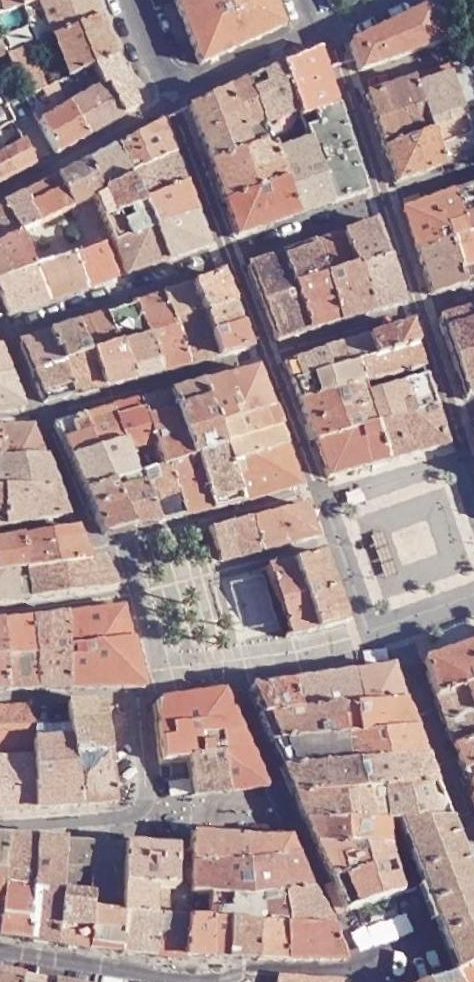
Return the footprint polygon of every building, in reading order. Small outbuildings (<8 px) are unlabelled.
[(90,0),(36,0),(23,4),(28,16),(24,18),(32,40),(51,33),(96,16),(90,0)] [(173,1),(198,62),(282,26),(272,0),(175,0),(173,1)] [(346,42),(356,71),(438,43),(437,40),(445,37),(435,4),(426,6),(425,4),(346,42)] [(51,33),(67,75),(71,73),(83,68),(91,64),(113,53),(96,16),(51,33)] [(43,85),(25,42),(4,50),(22,95),(38,88),(43,85)] [(317,45),(280,62),(298,114),(335,101),(317,45)] [(91,64),(103,84),(122,115),(136,107),(113,53),(91,64)] [(296,107),(280,62),(246,79),(261,119),(296,107)] [(440,166),(473,155),(473,153),(444,66),(410,78),(428,131),(440,166)] [(71,73),(77,82),(87,77),(83,68),(71,73)] [(362,95),(381,148),(381,147),(428,131),(410,78),(362,95)] [(187,106),(206,161),(259,143),(257,137),(266,133),(261,119),(246,79),(187,106)] [(38,88),(48,102),(61,96),(53,81),(43,85),(38,88)] [(103,84),(83,94),(101,127),(122,115),(103,84)] [(83,94),(65,103),(83,136),(95,129),(101,127),(83,94)] [(48,102),(31,111),(53,152),(83,136),(65,103),(61,96),(48,102)] [(0,98),(0,125),(11,118),(5,102),(2,97),(0,98)] [(306,139),(329,203),(364,191),(335,101),(298,114),(302,127),(306,139)] [(20,137),(11,118),(0,125),(0,149),(20,137)] [(159,120),(116,144),(128,174),(171,152),(159,120)] [(393,182),(440,166),(428,131),(381,147),(381,148),(393,182)] [(20,137),(0,149),(0,180),(31,164),(20,137)] [(295,215),(329,203),(306,139),(273,150),(283,181),(295,215)] [(206,161),(221,202),(283,181),(273,150),(270,143),(261,146),(259,143),(206,161)] [(116,144),(85,161),(99,193),(130,178),(128,174),(116,144)] [(128,174),(130,178),(140,202),(176,187),(183,184),(171,152),(128,174)] [(85,161),(55,176),(70,208),(71,208),(93,198),(92,196),(99,193),(85,161)] [(66,211),(70,208),(55,176),(20,194),(36,226),(65,211),(66,211)] [(93,198),(101,217),(140,202),(130,178),(99,193),(92,196),(93,198)] [(233,236),(295,215),(283,181),(221,202),(233,236)] [(140,202),(152,231),(194,214),(183,184),(176,187),(140,202)] [(473,232),(473,210),(468,188),(449,194),(462,236),(473,232)] [(17,235),(36,226),(20,194),(1,203),(17,235)] [(402,209),(414,248),(448,238),(448,240),(462,236),(449,194),(402,209)] [(101,217),(114,247),(152,232),(152,231),(140,202),(101,217)] [(17,235),(1,203),(0,203),(0,244),(17,235)] [(82,250),(72,227),(66,211),(65,211),(36,226),(17,235),(31,267),(70,254),(82,250)] [(152,231),(152,232),(164,260),(206,246),(194,214),(152,231)] [(353,265),(353,267),(385,257),(373,219),(341,231),(353,265)] [(341,231),(311,241),(322,275),(353,265),(341,231)] [(125,273),(164,260),(152,232),(114,247),(125,273)] [(462,236),(473,277),(473,232),(462,236)] [(31,267),(17,235),(0,244),(0,278),(31,267)] [(473,282),(473,277),(462,236),(448,240),(462,286),(473,282)] [(462,286),(448,240),(448,238),(414,248),(430,295),(462,286)] [(311,241),(279,253),(291,286),(322,275),(311,241)] [(101,244),(82,250),(70,254),(85,286),(114,276),(101,244)] [(274,339),(307,330),(291,286),(279,253),(247,264),(274,339)] [(47,300),(85,286),(70,254),(31,267),(47,300)] [(353,267),(369,313),(400,304),(385,257),(353,267)] [(338,321),(369,313),(353,267),(353,265),(322,275),(338,321)] [(10,312),(47,300),(31,267),(0,278),(0,299),(5,311),(10,312)] [(189,285),(197,308),(200,314),(229,304),(218,275),(189,285)] [(307,330),(338,321),(322,275),(291,286),(307,330)] [(159,294),(168,317),(197,308),(189,285),(159,294)] [(159,372),(185,365),(168,317),(159,294),(132,304),(145,337),(159,372)] [(132,304),(75,322),(88,353),(117,345),(145,337),(132,304)] [(229,304),(200,314),(207,335),(238,325),(229,304)] [(473,393),(473,306),(437,317),(463,398),(473,393)] [(185,365),(213,357),(207,335),(200,314),(197,308),(168,317),(185,365)] [(46,332),(59,362),(88,353),(75,322),(46,332)] [(207,335),(213,357),(246,348),(238,325),(207,335)] [(407,325),(364,337),(371,359),(414,347),(407,325)] [(17,341),(30,372),(60,364),(59,362),(46,332),(17,341)] [(130,380),(159,372),(145,337),(117,345),(130,380)] [(364,337),(321,350),(327,371),(356,363),(371,359),(364,337)] [(102,386),(130,380),(117,345),(88,353),(102,386)] [(421,369),(414,347),(371,359),(356,363),(363,384),(421,369)] [(282,361),(289,381),(327,371),(321,350),(282,361)] [(72,393),(102,386),(88,353),(59,362),(60,364),(72,393)] [(8,373),(0,355),(0,374),(8,373)] [(289,381),(297,402),(363,384),(356,363),(327,371),(289,381)] [(42,400),(72,393),(60,364),(30,372),(42,400)] [(200,385),(213,426),(269,408),(254,369),(200,385)] [(22,405),(8,373),(0,374),(0,407),(22,405)] [(434,408),(424,377),(365,392),(375,424),(434,408)] [(297,402),(312,442),(349,432),(375,424),(365,392),(364,389),(363,384),(297,402)] [(200,385),(169,393),(191,458),(221,449),(220,446),(213,426),(200,385)] [(155,443),(163,466),(191,458),(169,393),(141,401),(155,443)] [(141,401),(111,409),(123,443),(127,453),(155,443),(141,401)] [(269,408),(213,426),(220,446),(275,427),(269,408)] [(375,424),(386,461),(445,444),(434,408),(375,424)] [(111,409),(84,417),(96,451),(123,443),(111,409)] [(68,459),(70,459),(96,451),(84,417),(54,426),(68,459)] [(41,454),(29,423),(0,425),(0,457),(0,459),(41,454)] [(349,432),(360,468),(386,461),(375,424),(349,432)] [(220,446),(221,449),(226,465),(282,447),(275,427),(220,446)] [(324,477),(360,468),(349,432),(312,442),(324,477)] [(83,490),(113,481),(135,474),(127,453),(123,443),(96,451),(70,459),(83,490)] [(282,447),(226,465),(238,501),(296,485),(282,447)] [(209,509),(238,501),(226,465),(221,449),(191,458),(209,509)] [(41,454),(0,459),(0,486),(53,486),(41,454)] [(203,510),(209,509),(191,458),(163,466),(181,515),(203,510)] [(155,521),(181,515),(163,466),(140,473),(143,482),(155,521)] [(102,534),(128,527),(116,490),(113,481),(83,490),(102,534)] [(143,482),(116,490),(128,527),(155,521),(143,482)] [(53,486),(0,486),(0,503),(3,526),(64,515),(53,486)] [(248,516),(258,550),(314,536),(303,504),(248,516)] [(248,516),(228,521),(237,547),(232,549),(234,556),(258,550),(248,516)] [(219,560),(234,556),(232,549),(237,547),(228,521),(207,526),(219,561),(219,560)] [(0,539),(0,571),(3,571),(22,568),(70,561),(87,558),(74,527),(0,539)] [(320,553),(291,560),(315,629),(343,622),(320,553)] [(26,592),(27,597),(114,586),(101,555),(87,558),(70,561),(22,568),(26,592)] [(284,637),(315,629),(291,560),(265,566),(284,637)] [(18,598),(27,597),(26,592),(22,568),(3,571),(6,598),(18,598)] [(66,645),(130,637),(123,605),(66,613),(66,645)] [(37,688),(67,688),(66,645),(66,613),(31,617),(37,688)] [(37,688),(31,617),(0,621),(0,642),(4,688),(37,688)] [(142,685),(130,637),(66,645),(67,688),(142,685)] [(463,645),(473,672),(473,641),(463,645)] [(433,695),(462,686),(473,682),(473,672),(463,645),(420,660),(433,695)] [(357,671),(353,672),(359,705),(401,699),(389,666),(357,671)] [(353,672),(290,681),(299,712),(328,709),(359,705),(353,672)] [(248,688),(260,716),(299,712),(290,681),(248,688)] [(462,686),(471,710),(473,709),(473,682),(462,686)] [(451,745),(473,737),(473,709),(471,710),(462,686),(433,695),(451,745)] [(158,699),(160,731),(234,716),(223,689),(158,699)] [(359,705),(328,709),(338,735),(412,727),(401,699),(359,705)] [(100,703),(64,705),(71,756),(108,753),(100,703)] [(0,705),(0,745),(33,744),(32,705),(0,705)] [(34,805),(78,803),(71,756),(64,705),(32,705),(33,744),(33,753),(34,805)] [(269,742),(272,742),(338,735),(328,709),(299,712),(260,716),(258,716),(269,742)] [(160,731),(162,760),(189,757),(222,754),(249,752),(234,716),(160,731)] [(412,727),(338,735),(347,761),(421,755),(412,727)] [(272,742),(283,766),(347,761),(338,735),(272,742)] [(460,770),(473,765),(473,737),(451,745),(460,770)] [(222,754),(227,791),(264,787),(249,752),(222,754)] [(34,805),(33,753),(0,754),(0,807),(34,805)] [(78,803),(115,800),(108,753),(71,756),(78,803)] [(194,794),(227,791),(222,754),(189,757),(194,794)] [(281,766),(293,794),(379,788),(432,783),(421,755),(347,761),(283,766),(281,766)] [(469,794),(473,793),(473,765),(460,770),(469,794)] [(392,823),(397,822),(446,818),(432,783),(379,788),(392,823)] [(384,824),(392,823),(379,788),(293,794),(305,821),(384,824)] [(453,967),(473,960),(473,890),(446,818),(397,822),(421,886),(428,905),(453,967)] [(386,849),(384,824),(305,821),(315,844),(386,849)] [(190,860),(295,854),(287,835),(232,833),(231,835),(191,832),(190,847),(190,860)] [(65,838),(6,833),(1,882),(32,886),(61,890),(65,838)] [(123,842),(65,838),(61,890),(91,894),(89,906),(93,907),(120,910),(123,842)] [(149,913),(155,913),(164,913),(166,886),(174,886),(176,846),(123,842),(120,910),(123,910),(149,913)] [(389,858),(386,849),(315,844),(329,879),(389,858)] [(308,888),(295,854),(190,860),(189,891),(206,893),(244,897),(308,888)] [(400,892),(389,858),(329,879),(343,909),(400,892)] [(27,938),(32,886),(1,882),(0,895),(0,934),(27,938)] [(27,938),(56,942),(61,890),(32,886),(27,938)] [(329,925),(308,888),(244,897),(206,893),(205,917),(226,919),(255,920),(282,922),(329,925)] [(56,942),(89,946),(93,907),(89,906),(91,894),(61,890),(56,942)] [(176,904),(175,914),(184,915),(188,916),(189,904),(176,904)] [(89,946),(120,950),(123,910),(120,910),(93,907),(89,946)] [(120,950),(155,955),(155,913),(149,913),(123,910),(120,950)] [(184,959),(184,955),(184,915),(175,914),(164,913),(155,913),(155,955),(184,959)] [(184,955),(210,956),(205,917),(188,916),(184,915),(184,955)] [(210,956),(227,957),(226,919),(205,917),(210,956)] [(227,957),(256,958),(255,920),(226,919),(227,957)] [(256,958),(283,959),(282,922),(255,920),(256,958)] [(282,922),(283,959),(297,960),(345,959),(329,925),(282,922)] [(453,967),(454,970),(421,981),(473,981),(473,960),(453,967)] [(20,976),(0,972),(0,981),(19,981),(20,976)]
